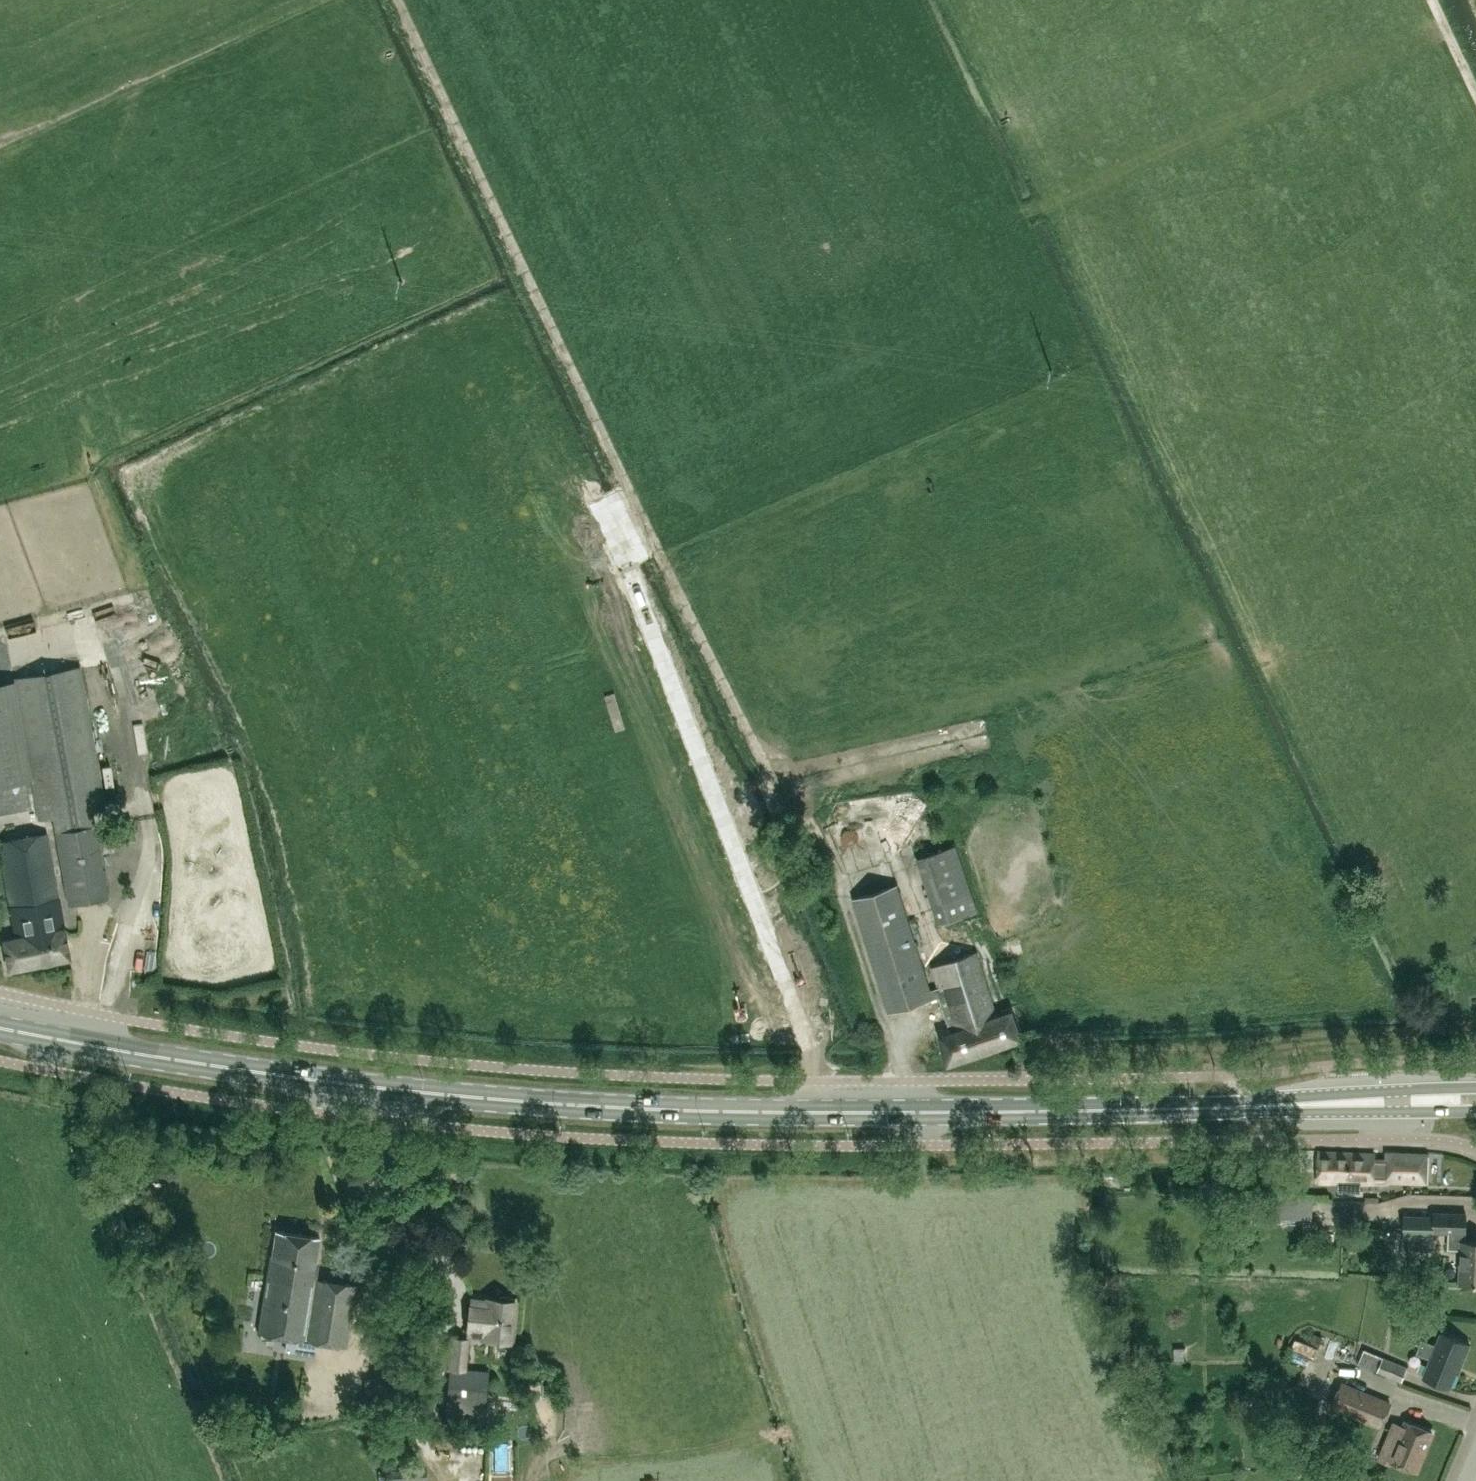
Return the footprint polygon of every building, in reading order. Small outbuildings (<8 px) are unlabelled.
[(107,898),(91,810),(105,807),(79,667),(13,679),(39,819),(52,817),(68,905),(107,898)] [(30,780),(12,682),(0,684),(0,786),(30,780)] [(971,733),(987,732),(986,719),(970,720),(971,733)] [(68,958),(46,833),(0,841),(0,854),(15,937),(3,940),(8,969),(68,958)] [(954,846),(917,858),(939,924),(976,911),(954,846)] [(951,1032),(940,1036),(947,1063),(1021,1038),(1010,1006),(1001,1009),(1003,1014),(997,1016),(976,951),(932,966),(940,986),(930,990),(896,884),(853,898),(889,1012),(939,996),(951,1032)] [(252,934),(174,936),(175,972),(253,970),(252,934)] [(1425,1155),(1410,1155),(1387,1154),(1386,1165),(1374,1164),(1374,1153),(1330,1152),(1330,1157),(1318,1157),(1317,1181),(1338,1182),(1338,1190),(1359,1191),(1360,1183),(1373,1183),(1373,1174),(1386,1175),(1386,1179),(1424,1180),(1425,1155)] [(1403,1232),(1403,1245),(1432,1245),(1433,1232),(1448,1233),(1447,1248),(1458,1248),(1457,1283),(1475,1284),(1475,1241),(1465,1241),(1465,1213),(1433,1212),(1433,1215),(1404,1214),(1403,1232)] [(269,1255),(257,1333),(346,1346),(356,1284),(314,1278),(317,1262),(315,1262),(319,1237),(273,1230),(271,1255),(269,1255)] [(495,1296),(495,1300),(486,1299),(470,1297),(468,1315),(466,1334),(482,1336),(482,1338),(511,1341),(515,1301),(511,1301),(511,1297),(495,1296)] [(1422,1376),(1450,1388),(1459,1365),(1461,1366),(1470,1344),(1440,1332),(1435,1345),(1422,1339),(1416,1352),(1430,1357),(1422,1376)] [(485,1412),(486,1402),(488,1374),(469,1372),(469,1370),(464,1370),(467,1339),(452,1338),(451,1345),(440,1343),(438,1367),(449,1368),(444,1420),(477,1423),(478,1412),(485,1412)] [(1407,1367),(1383,1357),(1363,1349),(1357,1364),(1401,1382),(1407,1367)] [(1390,1403),(1349,1386),(1341,1383),(1333,1402),(1332,1406),(1380,1426),(1390,1403)] [(1405,1422),(1396,1418),(1379,1459),(1389,1463),(1391,1460),(1416,1470),(1432,1432),(1406,1421),(1405,1422)] [(395,1467),(394,1474),(424,1475),(425,1468),(395,1467)]
